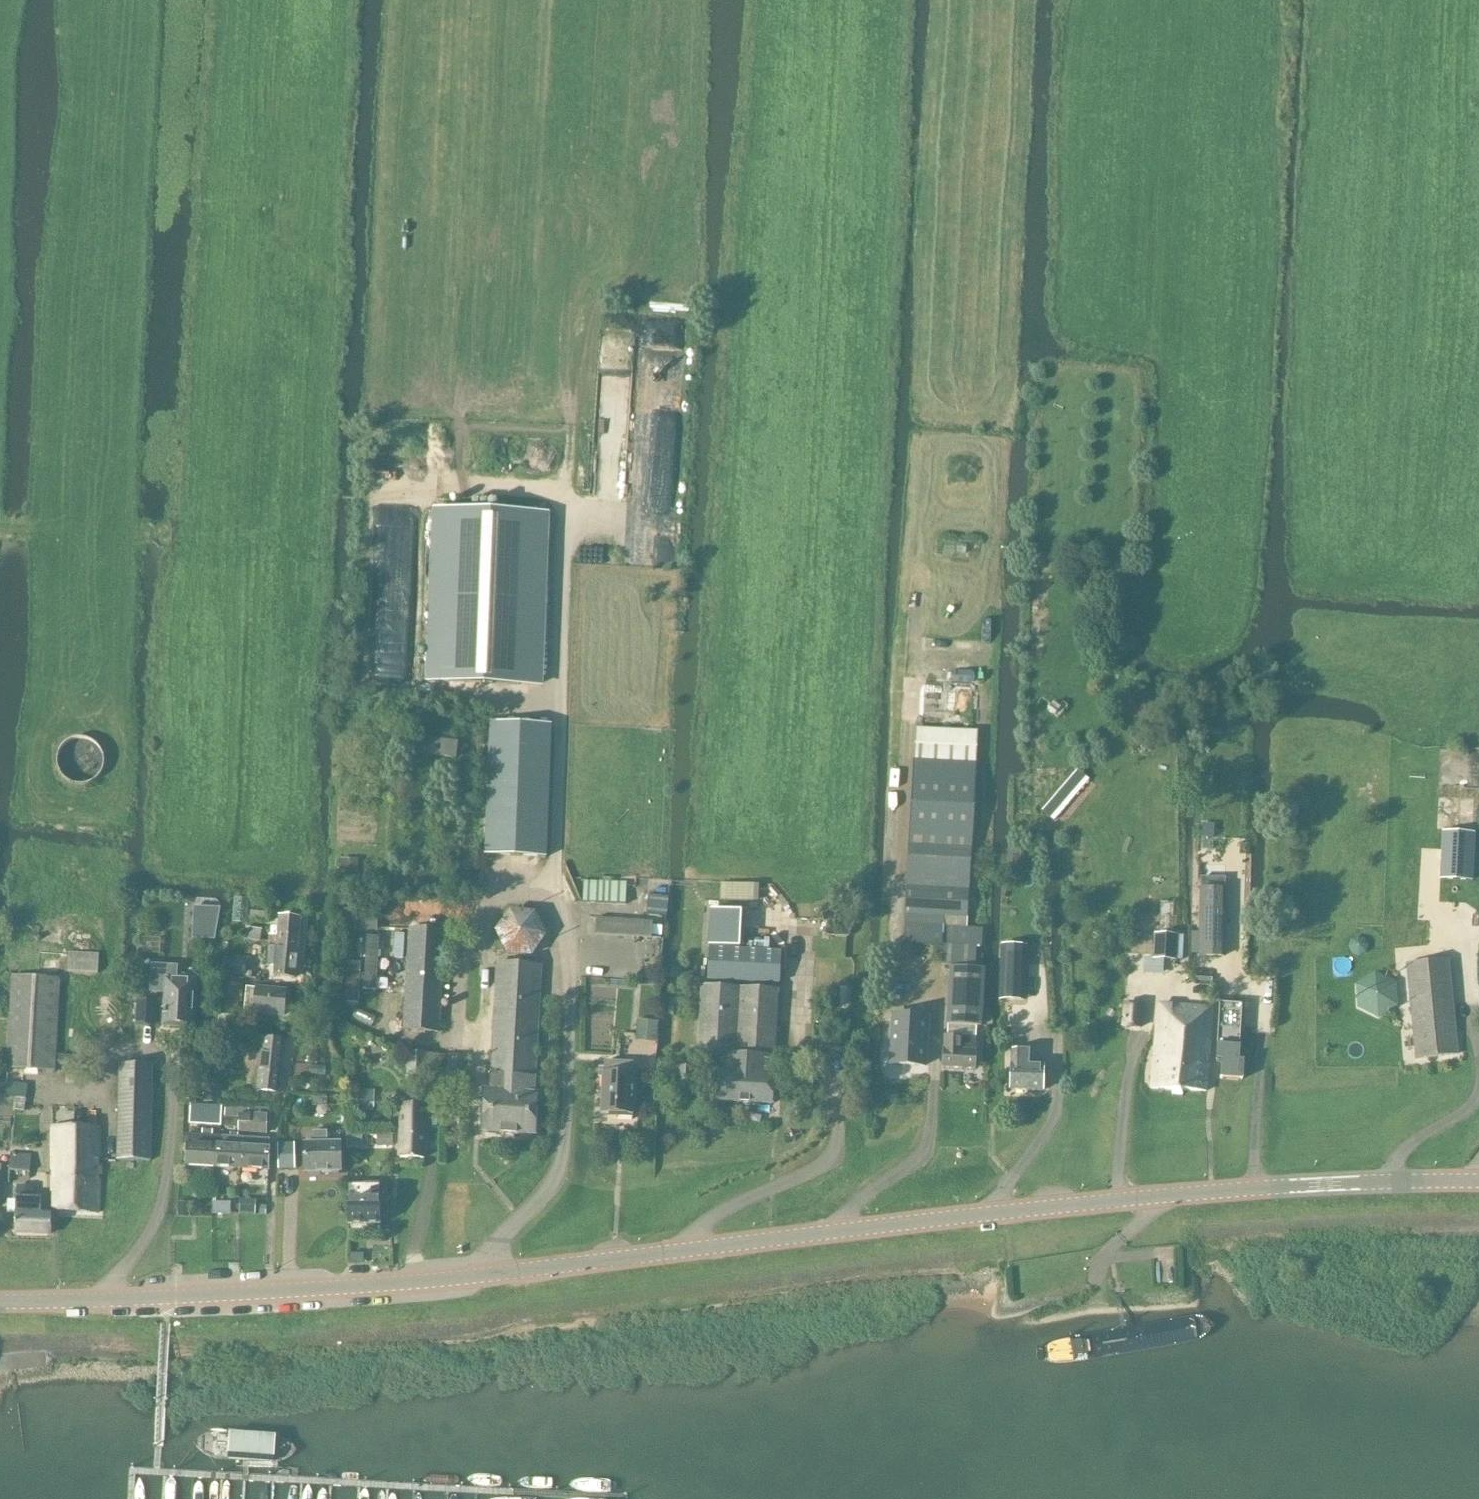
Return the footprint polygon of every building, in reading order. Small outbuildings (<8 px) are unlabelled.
[(428,510),(421,682),(539,689),(547,513),(428,510)] [(486,839),(485,855),(486,855),(547,857),(552,726),(490,723),(486,839)] [(904,924),(903,944),(943,946),(942,965),(950,965),(950,969),(949,969),(946,1025),(979,1027),(982,971),(983,954),(976,954),(977,947),(981,948),(982,929),(966,928),(967,916),(976,763),(976,758),(977,730),(916,728),(914,755),(914,760),(905,913),(904,924)] [(458,741),(411,735),(408,752),(456,758),(458,741)] [(105,761),(105,760),(105,755),(103,751),(102,748),(99,744),(96,742),(91,739),(87,737),(83,736),(80,736),(73,738),(70,739),(65,743),(60,750),(58,754),(57,760),(58,764),(59,768),(61,773),(64,777),(66,779),(71,782),(76,784),(80,784),(84,784),(89,783),(93,781),(97,778),(101,774),(103,770),(104,766),(105,761)] [(1055,796),(1055,795),(1054,791),(1053,787),(1051,783),(1048,779),(1042,774),(1037,773),(1032,772),(1024,774),(1017,778),(1013,782),(1011,786),(1009,791),(1009,794),(1009,798),(1011,803),(1015,810),(1018,814),(1022,816),(1027,818),(1030,818),(1035,818),(1039,817),(1047,813),(1050,809),(1053,805),(1054,800),(1055,796)] [(1439,830),(1437,877),(1470,878),(1472,831),(1439,830)] [(627,890),(627,886),(627,882),(610,881),(610,878),(600,877),(599,881),(583,881),(582,903),(626,904),(626,900),(631,900),(632,890),(627,890)] [(1199,888),(1198,958),(1226,959),(1228,889),(1199,888)] [(230,925),(241,926),(243,905),(246,905),(246,901),(243,901),(244,895),(233,894),(230,925)] [(596,917),(595,935),(662,939),(664,915),(660,915),(662,896),(648,895),(646,915),(658,916),(657,921),(596,917)] [(67,951),(99,952),(102,903),(70,902),(67,951)] [(266,919),(267,909),(251,908),(251,918),(266,919)] [(350,909),(351,931),(378,930),(378,909),(350,909)] [(709,911),(708,947),(740,948),(740,944),(741,912),(741,911),(732,910),(709,909),(709,911)] [(536,957),(533,955),(546,935),(535,913),(511,912),(498,933),(509,955),(514,955),(514,965),(522,965),(536,966),(536,957)] [(270,935),(269,946),(298,948),(300,919),(279,917),(278,927),(271,926),(270,935)] [(262,930),(245,928),(244,940),(261,942),(262,930)] [(409,930),(403,1030),(439,1032),(445,931),(409,930)] [(1143,953),(1142,975),(1165,976),(1166,960),(1183,960),(1183,936),(1177,935),(1177,934),(1155,934),(1153,954),(1143,953)] [(355,974),(381,975),(383,938),(357,937),(355,974)] [(1026,1001),(1027,945),(1001,944),(999,1000),(1026,1001)] [(269,946),(267,957),(276,957),(274,976),(295,978),(298,948),(269,946)] [(708,948),(707,980),(778,984),(780,952),(708,948)] [(98,973),(99,955),(70,953),(68,972),(98,973)] [(247,959),(224,957),(222,975),(245,977),(247,959)] [(1406,964),(1415,1058),(1457,1054),(1448,960),(1406,964)] [(152,964),(150,993),(166,994),(165,1007),(165,1006),(164,1017),(165,1017),(164,1023),(167,1023),(169,1026),(177,1027),(180,1024),(191,1025),(194,976),(178,975),(179,965),(152,964)] [(484,1091),(482,1132),(535,1135),(537,1094),(534,1094),(541,966),(536,966),(522,965),(514,965),(497,964),(490,1091),(484,1091)] [(1357,1008),(1379,1018),(1399,1006),(1397,982),(1375,972),(1355,984),(1357,1008)] [(14,976),(8,1069),(53,1071),(59,978),(14,976)] [(237,1011),(240,980),(219,978),(216,1009),(237,1011)] [(772,1104),(778,990),(702,986),(698,1054),(720,1055),(718,1101),(772,1104)] [(284,1015),(286,992),(256,989),(247,988),(245,1011),(254,1012),(254,1013),(284,1015)] [(139,1004),(137,1024),(151,1025),(153,1000),(139,999),(139,1004)] [(895,1002),(891,1084),(925,1086),(930,1004),(895,1002)] [(1241,1079),(1243,1061),(1238,1061),(1241,1005),(1219,1003),(1215,1060),(1221,1060),(1219,1078),(1241,1079)] [(1208,1065),(1212,1007),(1159,1006),(1158,1022),(1152,1087),(1151,1087),(1151,1088),(1206,1091),(1208,1065)] [(212,1013),(209,1045),(237,1047),(238,1031),(238,1030),(242,1030),(243,1017),(234,1016),(212,1013)] [(635,1040),(654,1042),(656,1043),(659,1022),(656,1021),(637,1019),(635,1040)] [(1029,1064),(1029,1063),(1029,1050),(1022,1050),(1023,1026),(1009,1026),(1008,1050),(1011,1050),(1010,1091),(1043,1092),(1044,1065),(1029,1064)] [(974,1069),(976,1038),(944,1037),(943,1067),(974,1069)] [(279,1092),(283,1054),(284,1041),(262,1039),(257,1090),(279,1092)] [(445,1088),(446,1055),(406,1053),(405,1086),(445,1088)] [(465,1098),(466,1076),(466,1058),(460,1058),(459,1054),(448,1054),(448,1057),(447,1057),(447,1076),(446,1098),(465,1098)] [(58,1055),(58,1064),(82,1065),(83,1055),(58,1055)] [(630,1113),(632,1075),(632,1063),(605,1061),(604,1073),(603,1073),(602,1112),(604,1112),(607,1115),(615,1115),(617,1113),(630,1113)] [(120,1064),(118,1161),(150,1161),(151,1129),(152,1065),(120,1064)] [(694,1091),(696,1069),(677,1068),(675,1090),(694,1091)] [(28,1084),(8,1082),(6,1096),(16,1097),(14,1111),(24,1112),(28,1084)] [(357,1100),(356,1111),(373,1112),(374,1099),(375,1090),(358,1089),(357,1100)] [(220,1133),(221,1117),(222,1106),(222,1105),(210,1104),(209,1117),(210,1117),(210,1133),(220,1133)] [(253,1117),(252,1133),(266,1134),(267,1117),(268,1108),(225,1105),(225,1115),(253,1117)] [(401,1105),(400,1158),(424,1158),(425,1106),(401,1105)] [(224,1127),(239,1128),(239,1132),(252,1133),(253,1117),(225,1115),(224,1127)] [(52,1125),(52,1161),(53,1161),(52,1210),(98,1213),(99,1126),(52,1125)] [(305,1172),(340,1172),(340,1144),(326,1144),(326,1133),(314,1133),(314,1144),(304,1144),(305,1172)] [(187,1166),(214,1167),(215,1147),(222,1147),(222,1138),(189,1136),(188,1144),(187,1166)] [(215,1147),(214,1167),(241,1169),(242,1148),(247,1148),(247,1143),(243,1143),(243,1139),(222,1138),(222,1147),(215,1147)] [(242,1148),(241,1169),(268,1170),(269,1149),(268,1149),(269,1140),(243,1139),(243,1143),(247,1143),(247,1148),(242,1148)] [(300,1152),(278,1152),(278,1170),(300,1169),(300,1152)] [(30,1173),(31,1156),(11,1155),(9,1171),(30,1173)] [(349,1201),(348,1201),(348,1203),(348,1225),(380,1225),(380,1201),(379,1201),(379,1184),(349,1185),(349,1201)] [(16,1197),(16,1203),(16,1213),(16,1221),(15,1221),(15,1225),(16,1225),(16,1233),(51,1234),(51,1215),(41,1215),(41,1198),(16,1197)] [(211,1215),(223,1215),(224,1205),(224,1200),(211,1200),(211,1204),(211,1215)] [(230,1432),(229,1461),(276,1463),(277,1434),(230,1432)]
